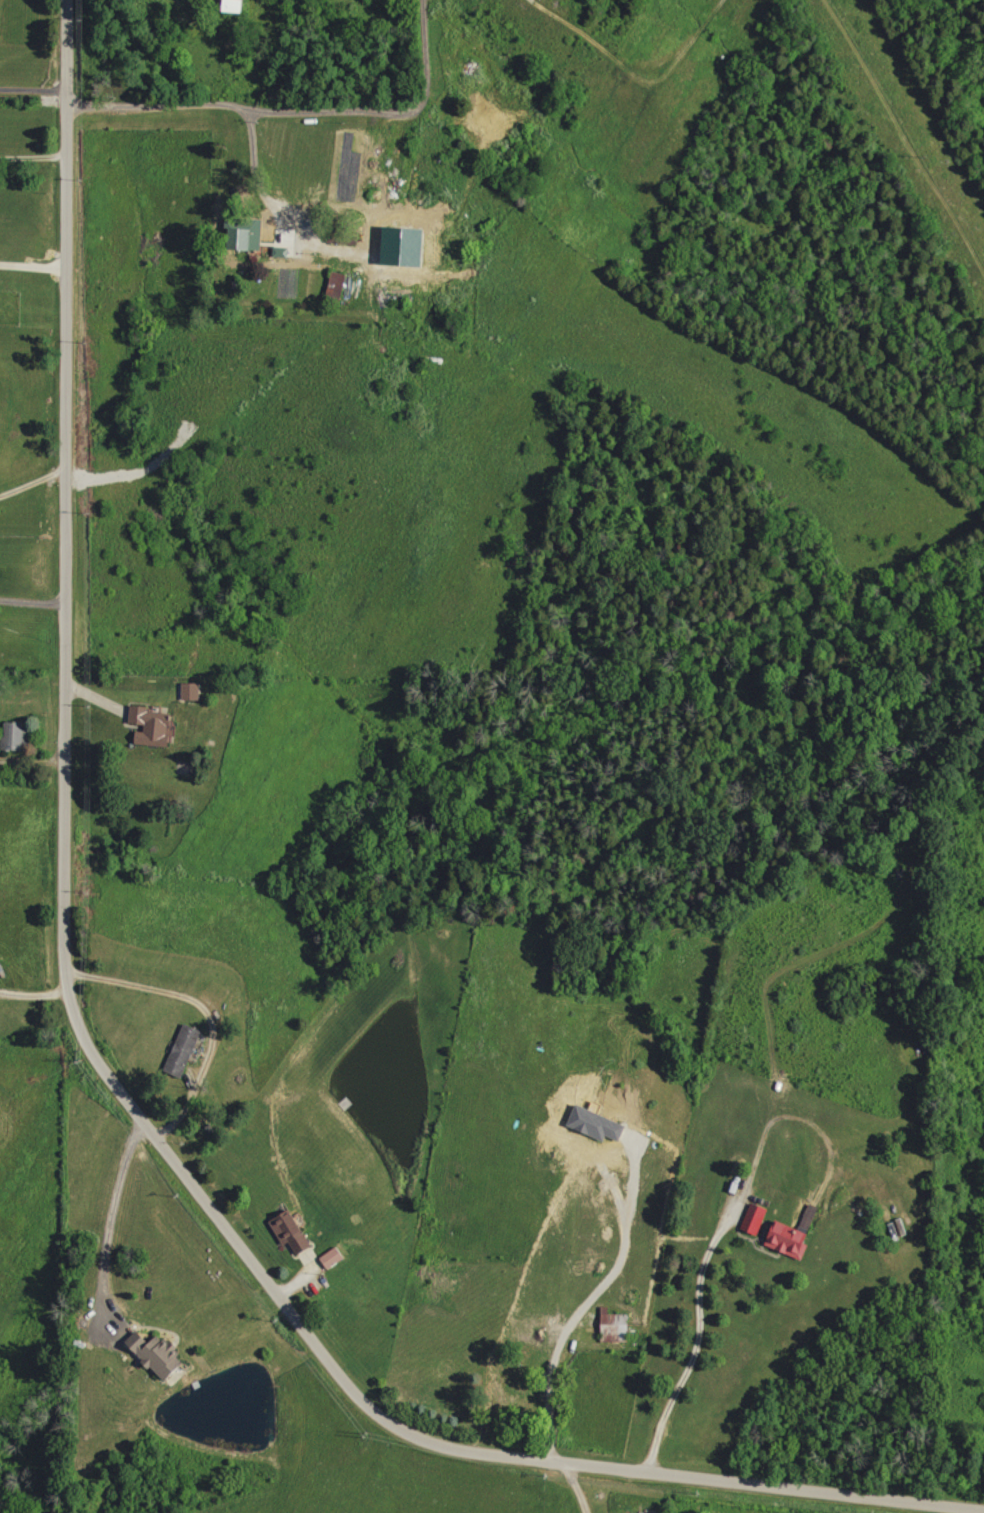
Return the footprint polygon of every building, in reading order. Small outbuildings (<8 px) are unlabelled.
[(246,0),(227,0),(226,11),(246,12),(246,0)] [(263,219),(231,217),(230,248),(262,249),(263,219)] [(329,294),(344,298),(349,274),(335,270),(329,294)] [(183,683),(184,701),(202,700),(202,683),(183,683)] [(140,744),(172,747),(176,712),(133,707),(131,723),(143,724),(140,744)] [(26,722),(6,721),(5,749),(26,750),(26,722)] [(183,1078),(204,1031),(186,1023),(165,1070),(183,1078)] [(743,1229),(760,1234),(768,1207),(752,1202),(743,1229)] [(273,1222),(284,1246),(292,1242),(298,1255),(314,1248),(296,1211),(273,1222)] [(770,1246),(805,1260),(812,1244),(808,1242),(812,1234),(780,1221),(770,1246)] [(346,1259),(340,1247),(321,1256),(327,1268),(346,1259)] [(630,1314),(610,1314),(609,1306),(603,1307),(604,1335),(630,1334),(630,1314)] [(169,1383),(187,1365),(178,1356),(183,1351),(170,1338),(166,1342),(160,1336),(152,1343),(140,1331),(128,1342),(169,1383)]
